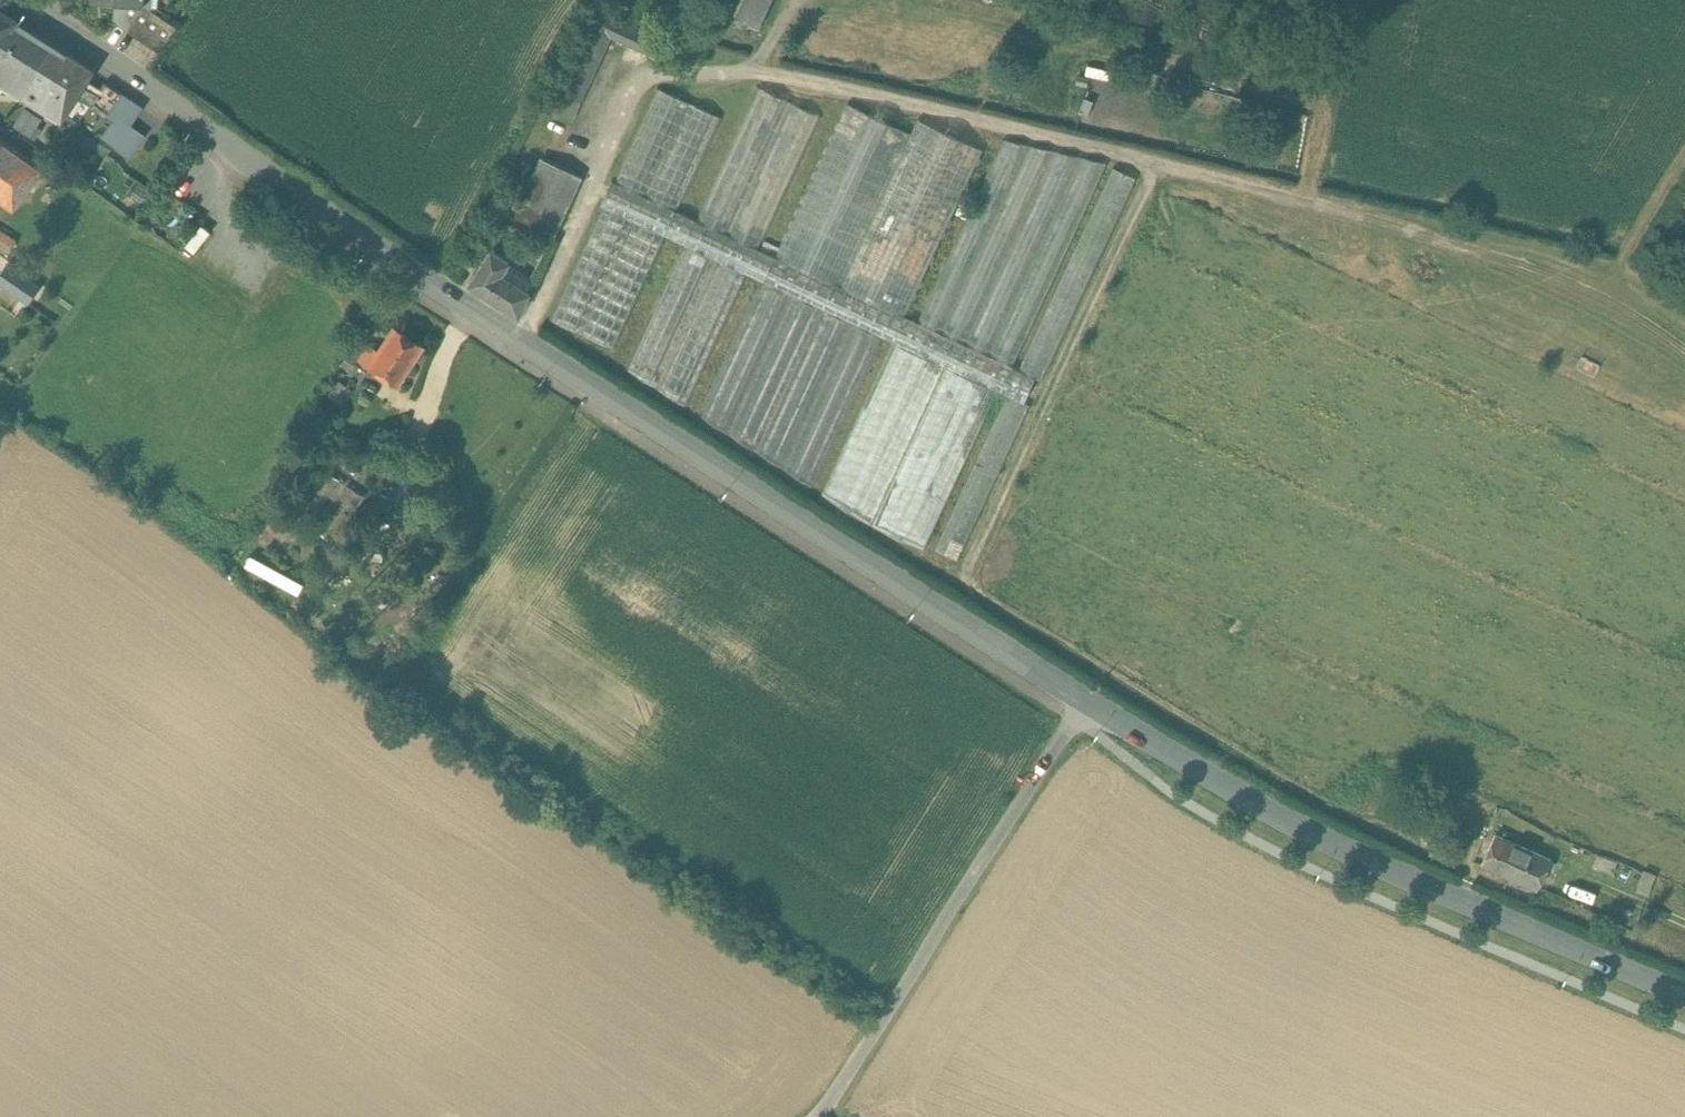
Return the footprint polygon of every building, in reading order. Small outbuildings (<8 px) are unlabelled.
[(710,5),(759,28),(771,0),(712,0),(710,5)] [(144,6),(115,3),(114,20),(118,22),(119,21),(129,28),(140,11),(146,11),(148,8),(144,5),(144,6)] [(146,11),(140,11),(129,28),(140,35),(155,12),(148,8),(146,11)] [(594,9),(547,109),(571,120),(610,36),(661,59),(668,43),(594,9)] [(177,27),(155,12),(140,35),(160,49),(160,50),(161,51),(177,27)] [(0,17),(0,91),(8,96),(17,102),(18,101),(59,128),(75,103),(90,112),(92,109),(96,98),(83,90),(85,87),(86,87),(92,78),(91,77),(92,75),(0,17)] [(848,103),(776,256),(762,250),(824,117),(756,86),(694,218),(679,211),(722,118),(658,88),(614,181),(612,180),(601,205),(603,206),(550,319),(615,349),(667,236),(682,243),(625,368),(688,408),(750,275),(761,280),(698,415),(816,490),(885,338),(893,341),(822,494),(872,525),(925,550),(999,390),(1007,394),(935,549),(958,561),(1031,405),(1024,402),(1036,378),(1042,381),(1137,178),(1113,167),(1019,370),(1012,367),(1108,163),(1004,139),(918,323),(905,317),(983,150),(918,119),(912,133),(848,103)] [(119,99),(102,88),(96,98),(92,109),(105,118),(119,99)] [(105,118),(104,121),(111,126),(101,142),(127,161),(141,142),(127,132),(139,113),(119,99),(105,118)] [(4,138),(0,144),(0,202),(13,211),(44,167),(4,138)] [(582,176),(542,157),(514,217),(555,236),(582,176)] [(0,231),(0,248),(3,251),(8,254),(16,241),(0,231)] [(492,251),(470,283),(519,316),(529,293),(501,275),(509,262),(492,251)] [(0,274),(0,285),(29,305),(41,287),(7,264),(0,274)] [(424,346),(395,326),(379,350),(370,344),(360,360),(398,385),(424,346)] [(348,485),(329,472),(298,517),(318,530),(333,541),(364,496),(348,485)] [(1510,877),(1524,847),(1496,834),(1482,864),(1510,877)] [(1538,889),(1552,859),(1524,847),(1510,877),(1538,889)]
